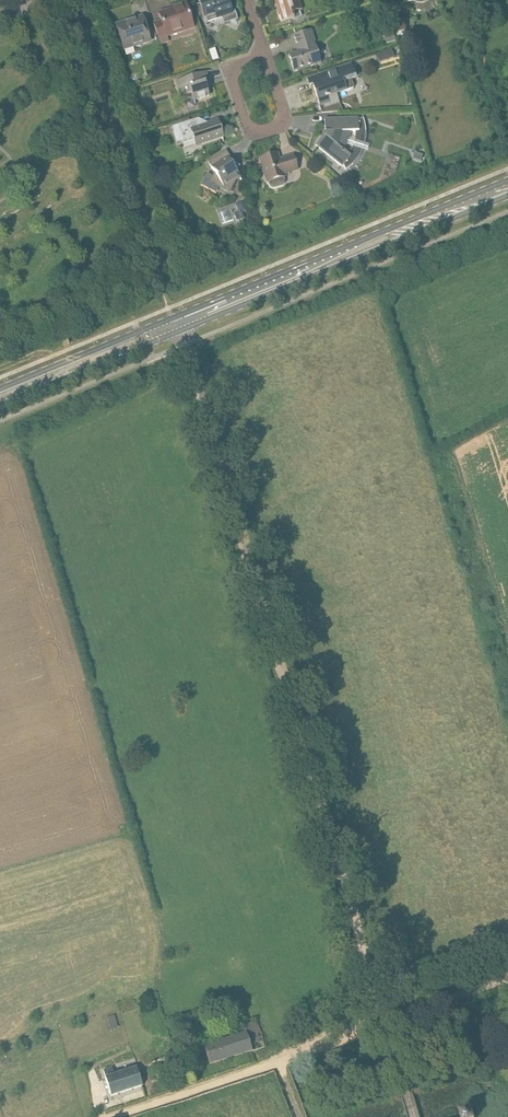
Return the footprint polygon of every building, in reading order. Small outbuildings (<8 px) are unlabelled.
[(204,18),(206,17),(207,22),(217,19),(222,17),(233,13),(228,0),(199,0),(204,18)] [(294,17),(292,13),(302,9),(299,0),(278,0),(279,3),(276,4),(282,21),(294,17)] [(160,20),(153,23),(158,40),(160,45),(169,42),(168,37),(182,32),(182,31),(182,30),(181,28),(192,24),(193,24),(186,1),(175,4),(175,5),(176,6),(176,7),(173,8),(167,10),(158,13),(160,20)] [(392,16),(398,39),(408,37),(402,13),(392,16)] [(125,22),(116,24),(122,44),(130,41),(132,47),(150,41),(144,21),(143,21),(136,24),(134,18),(125,22)] [(294,72),(321,63),(316,46),(315,46),(314,42),(315,41),(311,29),(292,35),(292,36),(296,35),(301,51),(288,55),(294,72)] [(478,30),(472,35),(477,40),(483,36),(478,30)] [(396,39),(394,31),(384,33),(386,42),(396,39)] [(326,45),(318,47),(322,61),(330,59),(326,45)] [(385,50),(388,59),(395,56),(392,48),(385,50)] [(478,59),(481,69),(490,66),(487,56),(478,59)] [(327,80),(313,85),(318,100),(317,100),(322,113),(332,112),(343,111),(340,102),(336,93),(338,93),(346,90),(344,82),(355,78),(351,65),(339,69),(324,74),(327,80)] [(191,76),(176,81),(181,97),(183,96),(194,101),(209,96),(207,87),(205,82),(209,81),(206,72),(206,71),(191,76)] [(175,125),(172,126),(174,134),(178,145),(183,143),(195,139),(196,144),(196,145),(222,136),(217,120),(208,123),(201,126),(198,118),(192,120),(186,122),(175,125)] [(358,120),(358,118),(324,119),(325,132),(324,135),(316,145),(342,166),(343,165),(346,169),(349,167),(351,165),(354,162),(356,160),(358,157),(358,156),(360,153),(362,150),(363,148),(364,145),(364,143),(365,140),(365,136),(365,132),(365,129),(365,125),(364,122),(363,118),(358,120)] [(233,182),(240,177),(232,164),(234,163),(225,150),(208,161),(216,174),(212,181),(229,190),(233,182)] [(413,158),(421,161),(423,155),(415,152),(413,158)] [(283,174),(297,169),(293,155),(279,160),(277,153),(260,158),(267,181),(268,181),(269,184),(270,186),(271,188),(274,188),(283,185),(285,183),(285,182),(285,180),(284,176),(283,174)] [(163,176),(160,166),(154,168),(153,169),(156,178),(157,177),(163,176)] [(340,188),(338,179),(329,181),(332,190),(340,188)] [(245,212),(242,203),(235,205),(238,214),(234,215),(237,222),(244,219),(242,213),(245,212)] [(118,1027),(114,1015),(106,1017),(110,1030),(118,1027)] [(261,1020),(247,1022),(251,1050),(265,1048),(261,1020)] [(209,1044),(204,1046),(209,1064),(249,1052),(251,1051),(245,1033),(232,1037),(227,1038),(225,1031),(207,1036),(209,1044)] [(112,1067),(103,1069),(106,1078),(105,1078),(111,1096),(142,1086),(139,1075),(136,1068),(115,1075),(112,1067)]
